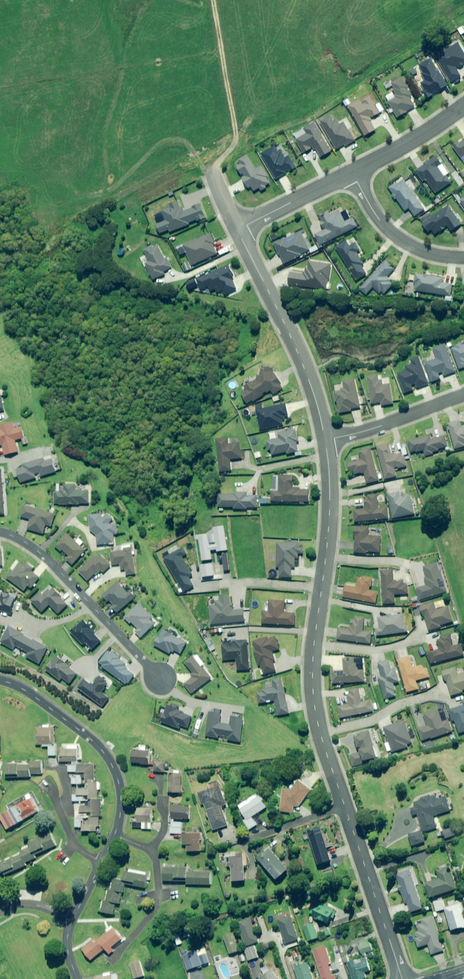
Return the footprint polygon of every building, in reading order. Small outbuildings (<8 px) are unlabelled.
[(459,43),(445,51),(444,49),(436,53),(452,81),(461,76),(456,68),(463,63),(463,53),(459,43)] [(422,83),(426,90),(423,92),(428,99),(432,96),(432,95),(447,85),(431,59),(420,66),(424,73),(423,74),(427,80),(422,83)] [(412,96),(402,78),(392,84),(399,96),(389,101),(398,118),(407,113),(406,112),(415,107),(409,97),(412,96)] [(380,113),(370,96),(363,100),(365,104),(363,106),(360,100),(349,107),(366,136),(376,130),(369,119),(380,113)] [(322,121),(337,147),(344,143),(345,146),(355,141),(353,138),(344,123),(340,125),(337,120),(334,122),(331,116),(322,121)] [(331,151),(315,123),(305,129),(308,134),(297,140),(304,153),(314,147),(316,150),(317,149),(322,157),(331,151)] [(460,143),(459,141),(453,145),(461,158),(463,155),(463,140),(460,143)] [(279,154),(275,147),(263,154),(277,178),(295,167),(290,157),(285,159),(282,153),(279,154)] [(442,165),(437,157),(416,171),(423,182),(426,180),(435,194),(451,183),(446,175),(444,176),(438,167),(442,165)] [(425,210),(404,180),(398,184),(397,183),(389,188),(405,211),(409,209),(414,217),(425,210)] [(189,224),(196,221),(196,222),(201,221),(201,222),(206,220),(205,218),(200,204),(192,207),(193,208),(183,212),(179,201),(169,205),(170,208),(162,210),(166,221),(157,224),(160,234),(169,230),(170,232),(189,225),(189,224)] [(432,230),(435,235),(448,226),(451,231),(461,224),(458,219),(449,206),(423,223),(429,232),(432,230)] [(345,222),(340,211),(331,215),(329,212),(319,217),(325,230),(315,235),(321,245),(358,227),(353,218),(345,222)] [(310,250),(301,231),(274,244),(279,256),(281,255),(285,263),(302,255),(302,254),(310,250)] [(215,244),(210,234),(183,246),(192,265),(217,254),(213,245),(215,244)] [(350,246),(347,241),(336,248),(357,280),(367,274),(362,265),(364,264),(357,253),(361,251),(356,243),(350,246)] [(165,259),(159,245),(154,247),(153,245),(144,249),(149,261),(145,263),(152,280),(164,274),(163,272),(171,269),(166,258),(165,259)] [(395,268),(386,260),(375,274),(374,273),(360,289),(367,295),(374,287),(380,293),(382,291),(385,294),(395,283),(391,280),(388,277),(395,268)] [(303,271),(302,274),(290,273),(289,285),(326,290),(330,264),(309,262),(309,268),(305,267),(305,272),(303,271)] [(142,263),(135,266),(138,273),(145,271),(142,263)] [(197,280),(198,283),(192,286),(194,290),(200,287),(201,290),(209,286),(211,292),(215,290),(217,293),(223,290),(225,294),(237,289),(231,277),(234,276),(229,265),(197,280)] [(444,278),(417,274),(414,290),(435,293),(435,294),(451,296),(453,285),(443,283),(444,278)] [(463,344),(452,347),(460,369),(463,367),(463,344)] [(455,373),(446,345),(434,349),(437,359),(426,363),(432,382),(441,379),(439,374),(444,372),(445,376),(455,373)] [(429,384),(419,358),(412,360),(414,364),(407,367),(408,371),(399,374),(406,393),(413,391),(411,385),(417,383),(418,387),(429,384)] [(283,389),(271,365),(261,370),(263,374),(257,377),(258,379),(243,387),(246,391),(241,393),(247,404),(272,391),(273,394),(283,389)] [(379,381),(378,376),(368,378),(373,404),(382,403),(382,406),(394,404),(390,384),(383,386),(382,380),(379,381)] [(360,408),(355,379),(344,381),(345,391),(334,393),(336,402),(337,401),(339,413),(351,411),(351,409),(360,408)] [(283,426),(282,420),(285,420),(284,417),(288,416),(286,404),(256,410),(261,431),(283,426)] [(460,421),(448,424),(454,448),(463,446),(463,426),(461,427),(460,421)] [(13,423),(0,426),(0,446),(2,445),(5,455),(17,452),(14,440),(23,438),(20,427),(14,428),(13,423)] [(299,442),(295,429),(277,434),(279,438),(266,441),(268,450),(271,449),(272,455),(287,451),(287,454),(298,451),(296,443),(299,442)] [(432,439),(431,436),(408,441),(411,453),(424,450),(425,456),(433,455),(432,451),(447,447),(445,436),(432,439)] [(228,444),(227,438),(215,440),(219,472),(230,470),(229,460),(242,458),(241,443),(228,444)] [(392,455),(389,444),(377,447),(386,479),(397,476),(395,469),(407,466),(403,452),(392,455)] [(379,481),(371,449),(360,451),(362,460),(349,463),(351,472),(355,471),(355,474),(364,472),(367,483),(379,481)] [(20,483),(35,479),(41,477),(55,473),(51,459),(44,461),(44,459),(24,464),(25,468),(16,470),(20,483)] [(271,501),(308,503),(309,490),(300,490),(300,488),(293,488),(293,476),(279,475),(279,477),(278,492),(271,492),(271,501)] [(75,491),(75,485),(55,484),(54,504),(88,505),(88,491),(75,491)] [(247,496),(247,493),(233,492),(233,494),(219,494),(218,507),(234,507),(233,509),(248,509),(248,508),(256,508),(257,496),(247,496)] [(401,497),(400,492),(388,495),(393,518),(414,514),(410,495),(401,497)] [(378,508),(376,495),(368,496),(368,498),(364,499),(365,509),(354,511),(355,522),(388,518),(387,507),(378,508)] [(55,514),(24,505),(21,518),(31,520),(28,529),(44,534),(44,533),(50,535),(55,514)] [(88,516),(91,532),(96,536),(98,545),(115,543),(113,534),(117,534),(115,521),(112,521),(111,517),(103,513),(88,516)] [(227,550),(224,527),(215,528),(216,535),(199,537),(202,561),(212,559),(211,551),(217,550),(218,552),(227,550)] [(368,527),(355,527),(355,552),(380,552),(380,536),(368,537),(368,527)] [(86,550),(66,533),(55,546),(62,552),(63,551),(69,556),(66,560),(72,565),(86,550)] [(298,559),(299,544),(278,543),(277,568),(280,568),(280,577),(291,578),(291,568),(294,568),(295,558),(298,559)] [(136,574),(132,548),(124,549),(124,551),(110,553),(113,565),(120,564),(121,570),(125,570),(126,576),(136,574)] [(187,563),(186,564),(183,558),(187,555),(183,548),(164,558),(183,593),(194,587),(189,578),(193,576),(191,572),(192,572),(187,563)] [(111,566),(99,553),(78,572),(87,581),(95,574),(96,575),(103,569),(105,571),(111,566)] [(26,567),(20,563),(14,571),(12,570),(7,578),(25,591),(28,587),(31,588),(39,577),(32,572),(34,569),(27,564),(26,567)] [(222,573),(213,574),(212,563),(199,565),(201,581),(214,579),(223,578),(222,573)] [(446,592),(437,563),(423,567),(426,578),(424,578),(426,586),(416,589),(420,600),(446,592)] [(393,582),(393,570),(382,571),(383,604),(394,604),(394,595),(408,594),(407,581),(393,582)] [(372,577),(359,575),(357,587),(345,585),(343,597),(376,603),(378,592),(370,590),(372,577)] [(128,592),(119,582),(103,596),(118,613),(135,597),(130,591),(128,592)] [(68,606),(52,587),(42,595),(39,592),(30,600),(41,613),(49,605),(57,615),(68,606)] [(285,601),(269,601),(269,612),(262,612),(262,624),(294,625),(295,613),(284,613),(285,601)] [(436,610),(433,602),(421,607),(429,631),(440,627),(439,626),(453,621),(448,606),(436,610)] [(153,618),(139,603),(124,617),(130,624),(132,622),(139,629),(135,633),(141,638),(155,624),(151,620),(153,618)] [(406,632),(404,614),(378,618),(379,628),(375,629),(376,636),(406,632)] [(364,618),(351,616),(350,629),(338,627),(337,640),(370,643),(371,633),(362,631),(364,618)] [(101,641),(84,621),(71,631),(82,645),(85,642),(91,649),(101,641)] [(453,646),(450,634),(440,637),(441,638),(437,639),(439,649),(428,653),(431,664),(463,655),(460,644),(453,646)] [(279,650),(276,637),(253,642),(258,665),(261,665),(263,674),(275,672),(273,661),(274,661),(272,651),(279,650)] [(249,670),(246,641),(235,642),(235,644),(221,645),(223,661),(236,660),(237,671),(249,670)] [(111,655),(108,652),(99,663),(126,686),(134,675),(124,667),(127,664),(112,653),(111,655)] [(185,664),(192,673),(190,675),(193,678),(184,685),(191,694),(211,679),(194,657),(185,664)] [(413,668),(410,657),(398,660),(407,692),(418,689),(416,681),(429,677),(426,667),(423,668),(422,666),(413,668)] [(355,664),(354,658),(343,659),(344,671),(332,672),(333,684),(364,682),(363,670),(357,671),(357,664),(355,664)] [(391,670),(388,661),(378,664),(382,677),(378,678),(384,699),(396,696),(393,684),(399,682),(395,669),(391,670)] [(456,669),(443,673),(446,683),(447,683),(451,696),(462,692),(462,691),(463,690),(463,673),(458,675),(456,669)] [(108,683),(100,677),(93,686),(84,680),(77,689),(101,707),(108,698),(101,693),(108,683)] [(258,704),(268,702),(267,701),(270,700),(270,702),(275,701),(277,715),(288,714),(285,695),(288,694),(287,685),(284,685),(283,678),(273,680),(274,689),(256,691),(258,704)] [(361,702),(359,692),(347,694),(349,704),(338,707),(340,718),(372,711),(370,700),(361,702)] [(449,710),(453,721),(454,721),(459,733),(463,732),(463,704),(449,710)] [(442,722),(438,709),(423,714),(427,727),(418,729),(421,741),(451,732),(448,721),(442,722)] [(412,743),(404,721),(384,728),(392,752),(407,747),(406,745),(412,743)] [(49,755),(55,756),(56,728),(50,728),(50,725),(44,725),(44,728),(36,728),(36,745),(43,745),(43,746),(49,747),(49,755)] [(377,757),(369,731),(353,737),(357,748),(359,748),(361,752),(347,757),(351,768),(363,764),(363,762),(377,757)] [(147,746),(141,745),(141,751),(132,750),(132,763),(149,764),(150,751),(147,751),(147,746)] [(78,761),(77,749),(58,749),(58,762),(78,761)] [(41,774),(41,762),(29,762),(29,765),(7,765),(7,778),(31,777),(31,774),(41,774)] [(165,762),(155,762),(155,772),(165,772),(165,762)] [(95,782),(95,764),(68,764),(68,772),(77,772),(77,778),(72,778),(72,784),(77,784),(77,795),(73,795),(73,801),(80,801),(80,811),(75,811),(75,827),(82,827),(82,831),(99,832),(99,816),(101,816),(101,799),(97,799),(97,789),(100,789),(101,782),(95,782)] [(182,771),(175,771),(175,774),(169,773),(168,792),(181,793),(182,771)] [(311,790),(299,781),(292,790),(283,789),(280,811),(293,813),(294,806),(299,807),(311,790)] [(227,805),(221,786),(199,793),(203,805),(204,804),(213,830),(228,825),(222,807),(227,805)] [(25,796),(7,805),(9,810),(0,814),(0,818),(6,830),(41,812),(33,797),(31,793),(25,796)] [(259,796),(257,794),(238,805),(240,809),(247,819),(244,821),(250,830),(257,825),(252,817),(268,807),(260,795),(259,796)] [(438,800),(436,794),(421,798),(422,801),(415,803),(416,808),(411,809),(413,816),(418,815),(424,832),(437,828),(433,816),(450,811),(446,797),(438,800)] [(189,807),(172,806),(171,819),(189,820),(189,807)] [(151,829),(151,809),(137,809),(137,823),(134,823),(134,829),(151,829)] [(183,823),(172,821),(170,833),(181,834),(183,823)] [(454,836),(452,828),(443,831),(445,839),(454,836)] [(321,829),(307,833),(317,865),(331,861),(321,829)] [(425,842),(421,831),(409,835),(412,846),(425,842)] [(31,847),(35,856),(56,846),(50,833),(29,843),(31,847)] [(200,851),(200,834),(182,834),(182,845),(187,845),(187,851),(200,851)] [(35,856),(31,847),(20,852),(21,855),(25,863),(36,858),(35,856)] [(288,870),(270,849),(258,859),(276,880),(288,870)] [(245,881),(243,854),(239,854),(227,855),(227,866),(231,866),(232,882),(245,881)] [(25,863),(21,855),(11,859),(16,870),(26,866),(25,863)] [(0,864),(0,866),(3,873),(4,876),(16,870),(11,859),(0,864)] [(435,871),(438,879),(424,884),(429,898),(457,889),(452,875),(449,866),(435,871)] [(191,872),(191,869),(163,868),(162,881),(187,882),(187,884),(210,885),(210,873),(191,872)] [(421,908),(409,869),(395,873),(404,903),(407,902),(410,911),(421,908)] [(112,890),(121,891),(123,892),(125,884),(145,888),(147,876),(124,871),(123,881),(114,879),(112,890)] [(107,901),(115,903),(119,904),(121,891),(112,890),(112,891),(109,890),(107,901)] [(445,909),(451,932),(463,928),(463,912),(462,903),(445,908),(442,899),(433,902),(436,912),(445,909)] [(313,908),(311,907),(308,915),(327,925),(330,919),(333,920),(337,910),(317,900),(313,908)] [(115,903),(107,901),(107,902),(103,901),(101,912),(113,915),(115,903)] [(298,940),(290,916),(277,920),(285,944),(298,940)] [(433,916),(420,920),(414,922),(417,932),(415,933),(416,938),(415,939),(418,948),(428,945),(431,955),(443,951),(433,916)] [(257,942),(250,919),(237,923),(244,946),(257,942)] [(317,938),(312,924),(303,927),(308,941),(317,938)] [(121,940),(112,928),(94,942),(93,941),(82,949),(90,960),(105,949),(109,954),(114,950),(111,947),(121,940)] [(189,936),(186,928),(178,931),(180,939),(189,936)] [(240,950),(234,932),(223,936),(229,954),(240,950)] [(371,951),(367,939),(357,943),(362,954),(371,951)] [(331,964),(325,945),(311,949),(320,978),(336,978),(335,975),(332,975),(329,964),(331,964)] [(258,958),(255,946),(245,950),(248,961),(258,958)] [(201,966),(196,952),(182,956),(187,970),(201,966)] [(366,958),(347,963),(352,978),(364,978),(366,978),(365,973),(370,971),(366,958)] [(139,961),(129,965),(134,978),(143,976),(139,961)] [(309,963),(294,967),(298,978),(313,978),(309,963)] [(260,978),(261,978),(281,978),(275,969),(260,978)]
